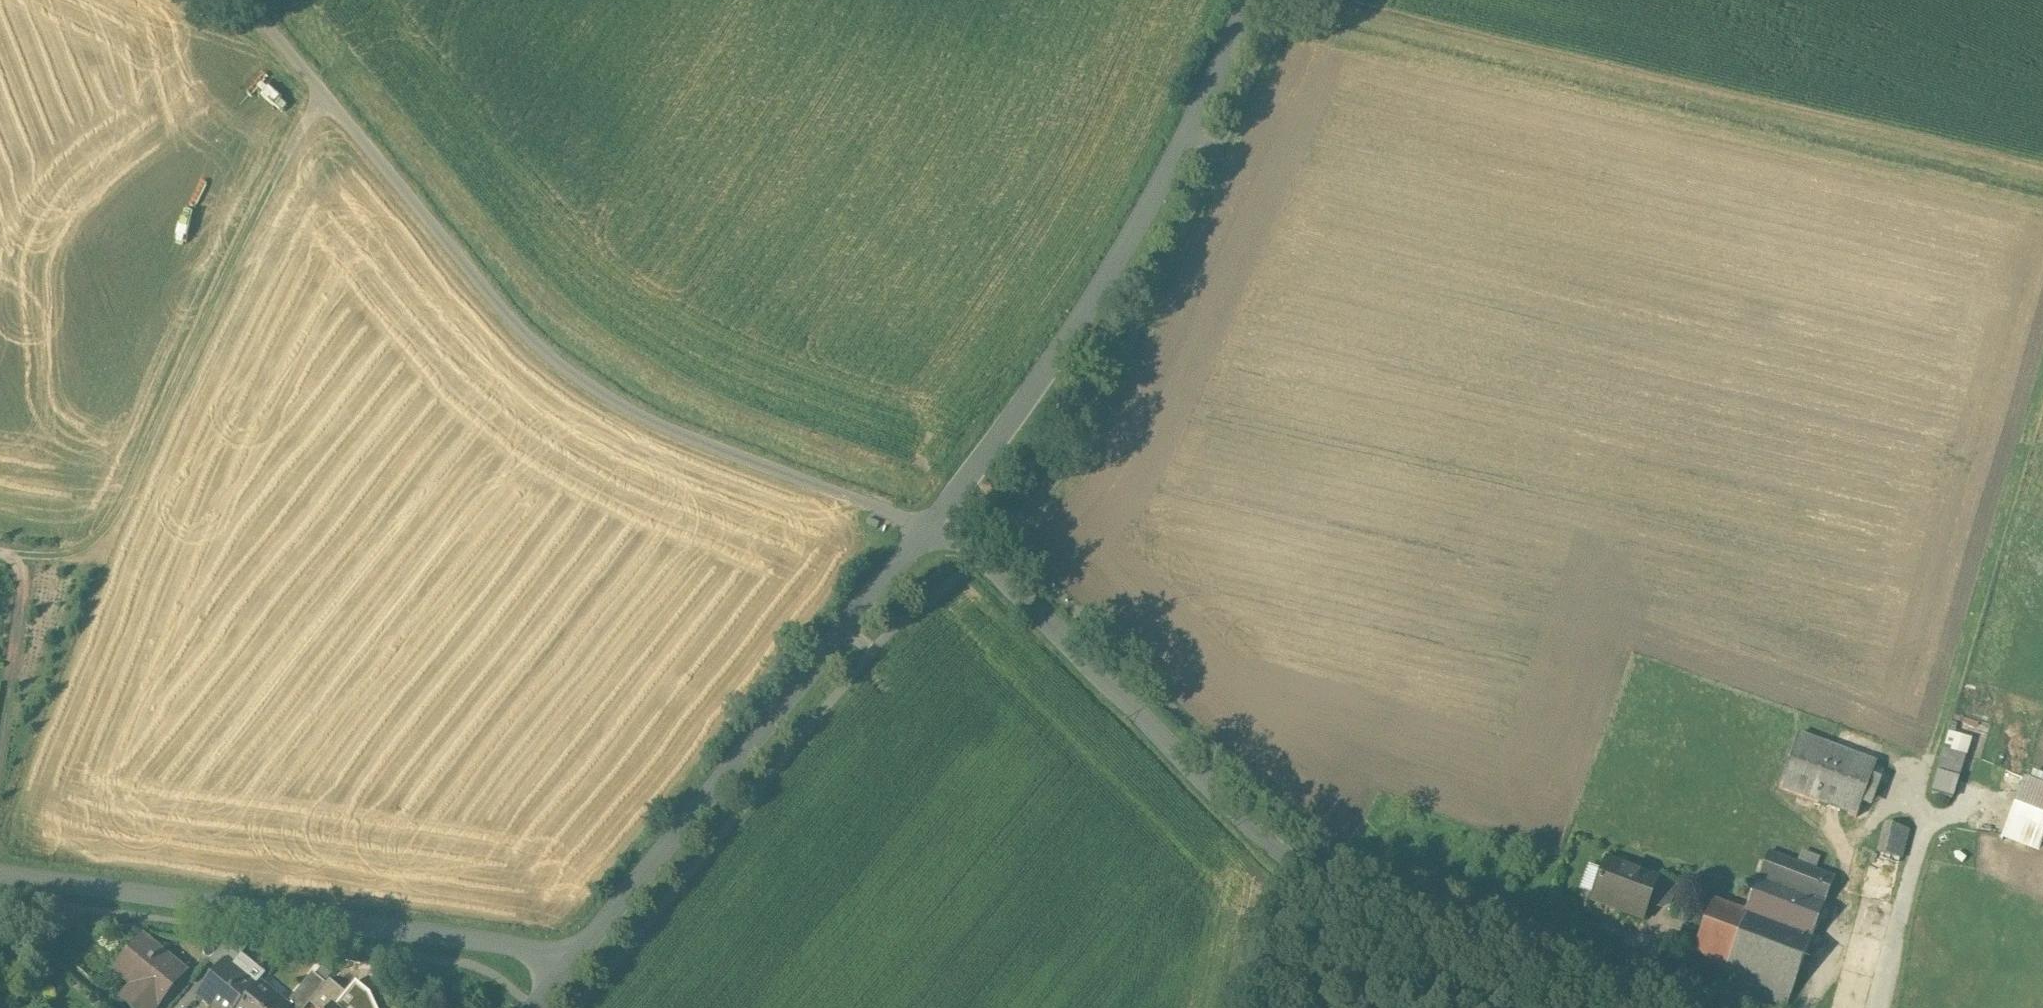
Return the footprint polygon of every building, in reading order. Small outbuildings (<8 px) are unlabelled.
[(1955,715),(1951,731),(1976,736),(1979,720),(1955,715)] [(1949,733),(1931,791),(1949,798),(1968,740),(1949,733)] [(1876,765),(1798,736),(1778,790),(1856,818),(1876,765)] [(2023,777),(2002,837),(2039,850),(2042,839),(2042,775),(2034,771),(2031,780),(2023,777)] [(1908,832),(1885,826),(1878,853),(1901,859),(1908,832)] [(1834,878),(1767,853),(1744,914),(1811,939),(1834,878)] [(1656,881),(1606,862),(1592,901),(1642,920),(1650,898),(1656,882),(1656,881)] [(1676,889),(1656,882),(1650,898),(1670,905),(1676,889)] [(1744,914),(1712,902),(1693,955),(1747,975),(1792,992),(1811,939),(1744,914)] [(143,939),(123,964),(139,978),(122,1000),(132,1007),(157,1007),(185,973),(143,939)] [(248,948),(224,945),(209,962),(218,970),(225,961),(232,967),(248,948)] [(225,961),(218,970),(198,996),(213,1007),(239,1007),(256,987),(232,967),(225,961)] [(286,1005),(289,1007),(306,1007),(311,1003),(326,984),(312,973),(286,1005)] [(1792,992),(1747,975),(1742,990),(1786,1007),(1792,992)] [(311,1003),(317,1007),(333,1007),(335,1006),(336,1007),(346,993),(329,981),(326,984),(311,1003)] [(259,983),(256,987),(239,1007),(289,1007),(286,1005),(259,983)]
